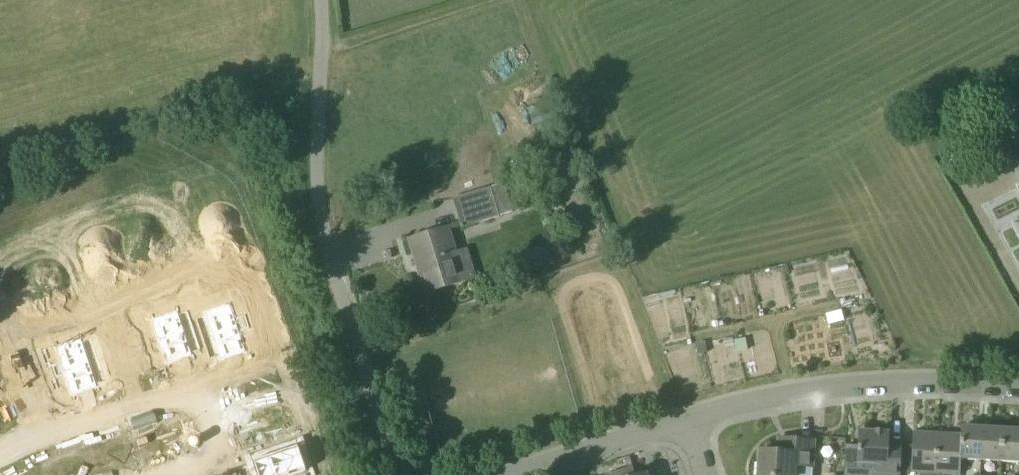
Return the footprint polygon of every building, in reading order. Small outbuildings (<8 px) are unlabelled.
[(1010,160),(1018,179),(1018,155),(1010,160)] [(511,213),(502,184),(491,187),(453,199),(461,228),(499,217),(499,216),(511,213)] [(471,260),(467,248),(456,251),(449,227),(409,239),(417,266),(421,265),(430,291),(460,282),(476,277),(471,260)] [(233,304),(203,314),(219,363),(249,353),(233,304)] [(177,308),(151,316),(168,367),(194,358),(177,308)] [(130,330),(109,337),(119,367),(134,362),(130,349),(136,347),(130,330)] [(60,362),(51,365),(56,378),(65,375),(73,398),(99,389),(81,335),(54,344),(60,362)] [(27,364),(13,370),(22,400),(37,394),(27,364)] [(966,427),(962,426),(961,434),(939,433),(937,474),(944,474),(955,474),(961,474),(961,459),(964,459),(966,427)] [(990,461),(992,428),(966,427),(964,459),(990,461)] [(1016,462),(1018,430),(992,428),(990,461),(1016,462)] [(887,433),(860,431),(858,462),(875,463),(874,474),(884,474),(887,433)] [(939,433),(914,432),(913,445),(902,444),(901,472),(912,473),(912,474),(937,474),(939,433)] [(901,472),(902,444),(888,443),(889,433),(887,433),(884,474),(900,474),(901,472)] [(815,440),(785,438),(784,452),(760,451),(759,474),(813,474),(815,440)] [(251,459),(256,474),(304,474),(310,473),(300,443),(251,459)]
